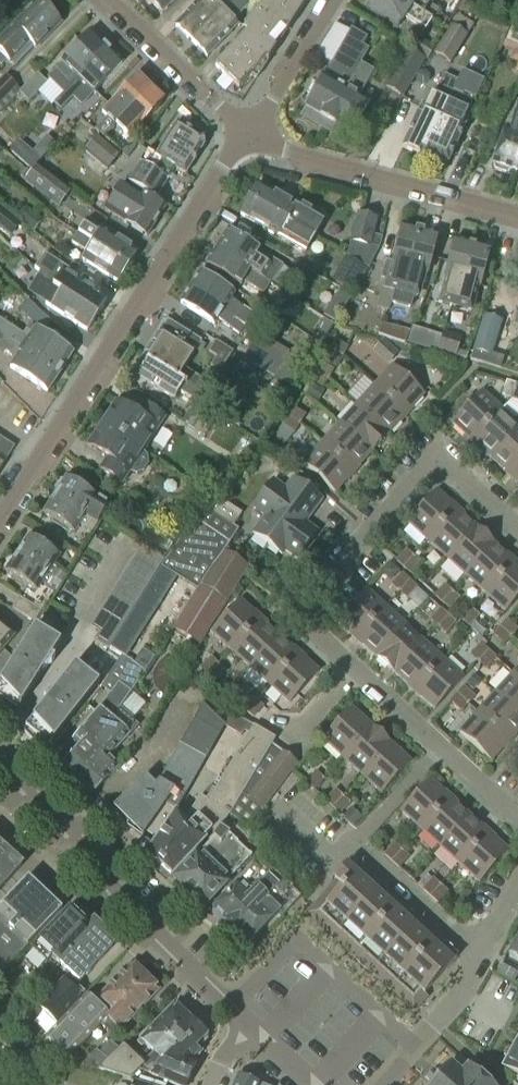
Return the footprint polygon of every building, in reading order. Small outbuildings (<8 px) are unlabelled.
[(10,0),(0,0),(0,11),(10,0)] [(174,0),(148,0),(161,13),(162,12),(174,0)] [(220,10),(211,0),(200,0),(175,26),(190,41),(220,10)] [(251,1),(250,0),(230,0),(221,10),(220,10),(190,41),(206,56),(236,25),(232,20),(251,1)] [(248,31),(214,66),(238,89),(251,75),(255,78),(306,0),(267,0),(242,26),(248,31)] [(401,0),(372,0),(367,7),(397,26),(403,16),(425,30),(431,20),(401,0)] [(438,10),(423,0),(401,0),(431,20),(438,10)] [(40,2),(0,43),(0,54),(8,62),(9,62),(15,68),(60,22),(40,2)] [(450,65),(468,35),(450,25),(433,54),(450,65)] [(343,93),(360,63),(368,48),(362,45),(366,37),(350,28),(323,76),(322,75),(304,108),(329,122),(333,116),(328,114),(334,103),(339,106),(345,95),(343,93)] [(517,53),(517,29),(512,28),(504,46),(517,53)] [(63,92),(106,47),(91,33),(44,81),(38,74),(19,93),(28,102),(38,93),(51,106),(64,93),(63,92)] [(427,60),(434,48),(415,36),(408,48),(425,58),(427,60)] [(93,93),(123,64),(106,47),(63,92),(64,93),(76,104),(80,99),(90,90),(93,93)] [(408,48),(384,86),(402,97),(425,58),(408,48)] [(351,134),(369,101),(358,96),(373,70),(360,63),(343,93),(345,95),(339,106),(334,103),(328,114),(333,116),(329,122),(351,134)] [(485,82),(462,71),(457,81),(444,75),(434,96),(431,94),(425,107),(422,105),(402,147),(421,156),(452,91),(465,97),(476,103),(485,82)] [(21,91),(5,75),(0,80),(0,112),(21,91)] [(104,139),(116,126),(149,89),(137,77),(103,113),(107,118),(95,131),(104,139)] [(139,127),(163,102),(149,89),(116,126),(124,134),(134,123),(139,127)] [(447,162),(464,126),(461,124),(467,111),(460,108),(465,97),(452,91),(421,156),(427,159),(429,154),(447,162)] [(516,172),(517,167),(517,164),(517,104),(510,123),(507,122),(504,130),(492,164),(493,164),(494,169),(505,173),(509,170),(516,172)] [(185,176),(204,146),(202,139),(176,123),(155,156),(147,151),(128,182),(155,199),(174,169),(185,176)] [(107,170),(120,155),(98,137),(85,152),(107,170)] [(32,154),(22,165),(30,172),(40,161),(54,146),(46,139),(32,154)] [(58,209),(72,192),(39,165),(25,182),(58,209)] [(249,198),(314,237),(325,219),(298,203),(295,207),(257,184),(249,198)] [(139,196),(125,187),(109,213),(146,237),(165,207),(141,192),(139,196)] [(308,248),(314,237),(249,198),(240,214),(293,246),(296,241),(308,248)] [(10,237),(21,224),(0,206),(0,229),(10,237)] [(40,221),(26,210),(19,218),(33,230),(40,221)] [(350,244),(347,256),(362,265),(368,269),(379,249),(386,221),(357,214),(350,241),(350,244)] [(78,233),(57,220),(51,230),(87,253),(82,260),(118,283),(128,267),(81,237),(78,234),(78,233)] [(99,233),(84,224),(78,233),(78,234),(81,237),(128,267),(137,252),(102,229),(99,233)] [(403,291),(419,230),(403,225),(393,263),(386,261),(382,277),(388,279),(386,289),(382,288),(377,308),(388,311),(390,303),(394,291),(392,291),(393,288),(403,291)] [(263,279),(270,267),(255,257),(259,250),(227,230),(216,248),(263,279)] [(394,291),(390,303),(411,308),(414,296),(416,297),(420,285),(421,285),(425,272),(427,273),(437,235),(419,230),(403,291),(393,288),(392,291),(394,291)] [(438,303),(442,304),(451,306),(453,307),(457,293),(458,293),(471,244),(454,240),(444,277),(445,277),(438,303)] [(457,293),(453,307),(471,312),(478,287),(479,287),(490,249),(471,244),(458,293),(457,293)] [(270,283),(263,279),(216,248),(206,264),(241,286),(243,282),(263,295),(270,283)] [(347,291),(362,265),(347,256),(342,253),(326,279),(347,291)] [(97,315),(107,300),(72,277),(75,273),(54,259),(42,278),(97,315)] [(246,323),(252,313),(231,300),(234,295),(200,272),(190,287),(242,320),(246,323)] [(87,330),(97,315),(42,278),(40,277),(33,288),(50,299),(47,304),(87,330)] [(246,323),(242,320),(190,287),(180,303),(215,326),(218,321),(239,334),(246,323)] [(340,288),(333,298),(345,305),(351,295),(340,288)] [(18,310),(44,329),(50,321),(27,300),(18,310)] [(473,350),(469,360),(500,371),(516,328),(517,329),(517,319),(515,327),(484,316),(472,350),(473,350)] [(0,321),(0,336),(11,344),(12,342),(61,372),(72,354),(30,327),(24,336),(0,321)] [(201,393),(207,384),(184,369),(201,343),(168,321),(144,357),(201,393)] [(395,326),(390,338),(404,343),(410,330),(395,326)] [(317,329),(312,338),(321,343),(326,335),(317,329)] [(433,332),(428,349),(437,352),(437,351),(442,335),(433,332)] [(442,335),(437,351),(456,356),(461,338),(442,333),(442,335)] [(290,353),(259,334),(243,360),(274,379),(275,378),(292,388),(306,366),(301,362),(302,359),(291,352),(290,353)] [(342,358),(348,348),(335,339),(328,349),(342,358)] [(220,373),(233,352),(216,341),(208,352),(216,357),(210,366),(220,373)] [(48,393),(61,372),(12,342),(11,344),(6,352),(17,359),(11,369),(48,393)] [(302,359),(307,352),(295,345),(291,352),(302,359)] [(201,393),(144,357),(134,374),(174,400),(179,393),(198,405),(204,396),(201,393)] [(323,388),(334,370),(321,362),(309,379),(323,388)] [(406,413),(424,393),(391,364),(373,384),(406,413)] [(509,399),(510,397),(514,384),(506,381),(501,397),(509,399)] [(389,432),(406,413),(373,384),(356,403),(389,432)] [(514,384),(510,397),(509,399),(517,402),(517,385),(514,384)] [(322,391),(312,385),(307,394),(316,400),(322,391)] [(472,440),(501,408),(482,390),(453,422),(472,440)] [(227,418),(235,405),(215,393),(207,406),(227,418)] [(136,415),(116,402),(102,424),(142,450),(163,417),(143,404),(136,415)] [(371,452),(389,432),(356,403),(339,423),(371,452)] [(517,427),(517,424),(501,408),(472,440),(491,457),(517,427)] [(293,432),(303,416),(291,409),(281,424),(293,432)] [(354,471),(371,452),(339,423),(321,442),(354,471)] [(120,483),(142,450),(102,424),(88,446),(107,459),(100,470),(120,483)] [(517,466),(517,427),(491,457),(510,475),(517,466)] [(336,492),(354,471),(321,442),(303,462),(336,492)] [(510,475),(517,482),(517,466),(510,475)] [(60,480),(55,489),(57,493),(56,495),(97,521),(108,504),(91,493),(92,492),(79,483),(78,485),(67,478),(65,481),(60,480)] [(322,500),(293,479),(285,489),(274,480),(254,507),(266,516),(254,533),(283,554),(286,550),(298,558),(317,532),(305,523),(322,500)] [(429,541),(459,508),(439,489),(409,523),(429,541)] [(209,494),(202,505),(214,514),(215,513),(222,502),(209,494)] [(97,521),(56,495),(44,513),(54,520),(53,522),(67,531),(69,529),(73,532),(78,524),(90,531),(97,521)] [(222,502),(215,513),(233,526),(240,514),(222,502)] [(202,505),(193,519),(230,542),(238,530),(232,527),(233,526),(215,513),(214,514),(202,505)] [(448,559),(478,525),(459,508),(429,541),(448,559)] [(190,555),(176,576),(198,590),(202,585),(224,551),(230,542),(193,519),(192,520),(192,519),(175,546),(190,555)] [(467,576),(498,543),(478,525),(448,559),(467,576)] [(39,543),(29,536),(18,554),(62,581),(67,573),(53,564),(58,555),(54,553),(55,551),(41,541),(39,543)] [(486,594),(517,561),(498,543),(467,576),(486,594)] [(142,544),(133,558),(156,573),(160,566),(160,567),(165,559),(142,544)] [(202,585),(226,601),(248,567),(224,551),(202,585)] [(405,566),(414,557),(407,551),(399,560),(405,566)] [(55,591),(62,581),(18,554),(6,572),(17,579),(16,581),(30,590),(31,588),(35,591),(41,582),(55,591)] [(412,573),(421,563),(414,557),(405,566),(412,573)] [(133,558),(124,572),(148,586),(156,573),(133,558)] [(517,600),(517,562),(517,561),(486,594),(506,612),(517,600)] [(391,580),(399,571),(390,563),(382,572),(391,580)] [(177,579),(160,568),(109,649),(125,659),(177,579)] [(124,572),(116,585),(139,600),(148,586),(124,572)] [(401,591),(410,581),(403,574),(393,585),(401,591)] [(407,597),(417,587),(410,581),(401,591),(407,597)] [(442,604),(453,592),(444,584),(434,596),(442,604)] [(116,585),(107,599),(130,614),(139,600),(116,585)] [(196,594),(173,630),(198,646),(226,601),(202,585),(198,590),(196,594)] [(429,598),(417,587),(407,597),(419,608),(429,598)] [(357,639),(386,607),(367,588),(337,620),(357,639)] [(450,610),(460,598),(453,592),(442,604),(450,610)] [(34,622),(41,611),(19,597),(12,608),(34,622)] [(107,599),(99,613),(122,627),(130,614),(107,599)] [(233,649),(262,618),(242,600),(213,631),(233,649)] [(376,656),(406,624),(386,607),(357,639),(376,656)] [(438,628),(449,616),(441,608),(430,620),(438,628)] [(469,628),(480,616),(471,608),(460,620),(469,628)] [(90,626),(99,632),(113,641),(122,627),(99,613),(90,626)] [(445,634),(456,623),(449,616),(438,628),(445,634)] [(252,667),(281,636),(262,618),(233,649),(252,667)] [(510,637),(517,629),(508,620),(501,628),(510,637)] [(15,635),(0,623),(0,652),(15,635)] [(396,674),(425,642),(406,624),(376,656),(396,674)] [(51,664),(55,659),(52,657),(61,643),(35,626),(0,681),(0,701),(2,707),(11,717),(18,711),(41,673),(51,664)] [(505,642),(510,637),(501,628),(496,634),(505,642)] [(93,640),(108,649),(113,641),(99,632),(93,640)] [(479,635),(475,640),(480,645),(481,644),(484,640),(479,635)] [(271,684),(300,653),(281,636),(252,667),(271,684)] [(415,692),(444,660),(425,642),(396,674),(415,692)] [(485,669),(496,658),(481,644),(480,645),(470,655),(485,669)] [(79,746),(63,763),(77,777),(102,750),(96,745),(100,741),(97,738),(121,713),(133,693),(134,694),(156,660),(142,651),(133,665),(121,657),(100,689),(110,696),(101,710),(72,740),(79,746)] [(291,703),(320,672),(300,653),(271,684),(291,703)] [(215,683),(226,671),(211,657),(200,668),(215,683)] [(435,710),(464,678),(444,660),(415,692),(435,710)] [(75,665),(58,686),(47,694),(43,699),(46,702),(23,730),(33,741),(37,737),(49,747),(99,684),(75,665)] [(512,674),(495,694),(517,715),(517,679),(512,674)] [(481,683),(474,677),(467,685),(473,691),(481,683)] [(467,704),(473,698),(464,688),(457,695),(467,704)] [(254,716),(263,706),(249,694),(240,704),(254,716)] [(517,733),(517,715),(495,694),(477,713),(509,743),(517,733)] [(461,711),(467,704),(457,695),(451,701),(461,711)] [(176,812),(219,734),(204,726),(212,712),(203,704),(201,703),(200,705),(202,706),(181,742),(179,741),(179,743),(180,744),(159,782),(155,786),(145,776),(113,808),(142,837),(148,828),(162,808),(165,804),(176,812)] [(344,758),(372,727),(353,708),(324,740),(344,758)] [(219,734),(225,724),(212,712),(204,726),(219,734)] [(125,738),(135,727),(121,713),(97,738),(100,741),(96,745),(102,750),(77,777),(93,792),(118,766),(106,754),(123,736),(125,738)] [(243,794),(272,743),(275,738),(253,725),(233,713),(224,727),(245,740),(215,789),(213,788),(206,800),(200,795),(191,811),(184,820),(162,808),(148,828),(160,834),(146,854),(172,878),(182,860),(188,866),(200,852),(222,830),(225,826),(230,816),(243,794)] [(491,763),(509,743),(477,713),(458,733),(491,763)] [(363,775),(391,744),(372,727),(344,758),(363,775)] [(250,828),(261,813),(299,763),(272,743),(243,794),(230,816),(250,828)] [(382,794),(411,762),(391,744),(363,775),(382,794)] [(315,788),(324,779),(317,773),(309,782),(315,788)] [(421,830),(450,798),(430,780),(402,811),(421,830)] [(334,806),(343,796),(337,791),(328,800),(334,806)] [(342,812),(350,803),(343,796),(334,806),(342,812)] [(441,847),(470,816),(450,798),(421,830),(441,847)] [(355,826),(363,818),(351,807),(344,816),(355,826)] [(460,865),(489,834),(470,816),(441,847),(460,865)] [(229,835),(233,831),(225,826),(222,830),(229,835)] [(229,835),(222,830),(200,852),(188,866),(175,879),(204,907),(251,855),(229,835)] [(480,883),(491,872),(509,852),(489,834),(460,865),(480,883)] [(393,860),(403,850),(396,845),(387,855),(393,860)] [(19,868),(22,865),(4,849),(0,854),(0,888),(19,868)] [(401,867),(410,857),(403,850),(393,860),(401,867)] [(330,929),(375,881),(351,859),(335,878),(337,880),(310,910),(330,929)] [(233,929),(281,881),(261,860),(212,908),(233,929)] [(28,878),(0,907),(0,975),(62,910),(60,908),(45,889),(42,891),(28,878)] [(432,896),(441,885),(435,879),(425,890),(432,896)] [(247,943),(273,917),(279,911),(277,908),(285,900),(283,898),(291,890),(281,881),(233,929),(247,943)] [(351,948),(395,900),(375,881),(330,929),(351,948)] [(439,902),(449,892),(441,885),(432,896),(439,902)] [(372,967),(416,919),(395,900),(351,948),(372,967)] [(60,963),(87,933),(84,930),(87,927),(69,910),(65,914),(33,949),(47,961),(52,956),(60,963)] [(393,986),(437,938),(416,919),(372,967),(393,986)] [(80,981),(112,947),(112,938),(93,921),(87,927),(84,930),(87,933),(60,963),(80,981)] [(413,1006),(458,957),(437,938),(393,986),(413,1006)] [(508,952),(509,953),(509,959),(517,964),(517,941),(515,940),(508,952)] [(112,1010),(145,976),(131,963),(93,1002),(87,996),(46,1038),(67,1059),(101,1024),(113,1012),(112,1010)] [(498,973),(512,980),(516,973),(502,965),(498,973)] [(113,1036),(126,1024),(159,990),(145,976),(112,1010),(113,1012),(101,1024),(113,1036)] [(56,1024),(82,996),(64,979),(38,1007),(56,1024)] [(155,1051),(187,1017),(174,1004),(141,1038),(155,1051)] [(208,1036),(188,1016),(188,1017),(187,1017),(155,1051),(163,1059),(175,1050),(194,1059),(201,1051),(197,1047),(208,1036)] [(97,1050),(86,1061),(98,1068),(117,1051),(110,1043),(99,1053),(97,1050)] [(130,1080),(144,1066),(123,1045),(99,1070),(130,1080)] [(516,1049),(505,1070),(513,1074),(517,1077),(517,1046),(516,1049)] [(197,1061),(194,1059),(175,1050),(163,1059),(151,1073),(179,1084),(187,1084),(197,1061)] [(432,1084),(431,1084),(491,1084),(470,1066),(471,1066),(459,1056),(451,1065),(450,1064),(440,1075),(434,1070),(426,1079),(432,1084)] [(237,1076),(233,1084),(260,1084),(237,1076)]
